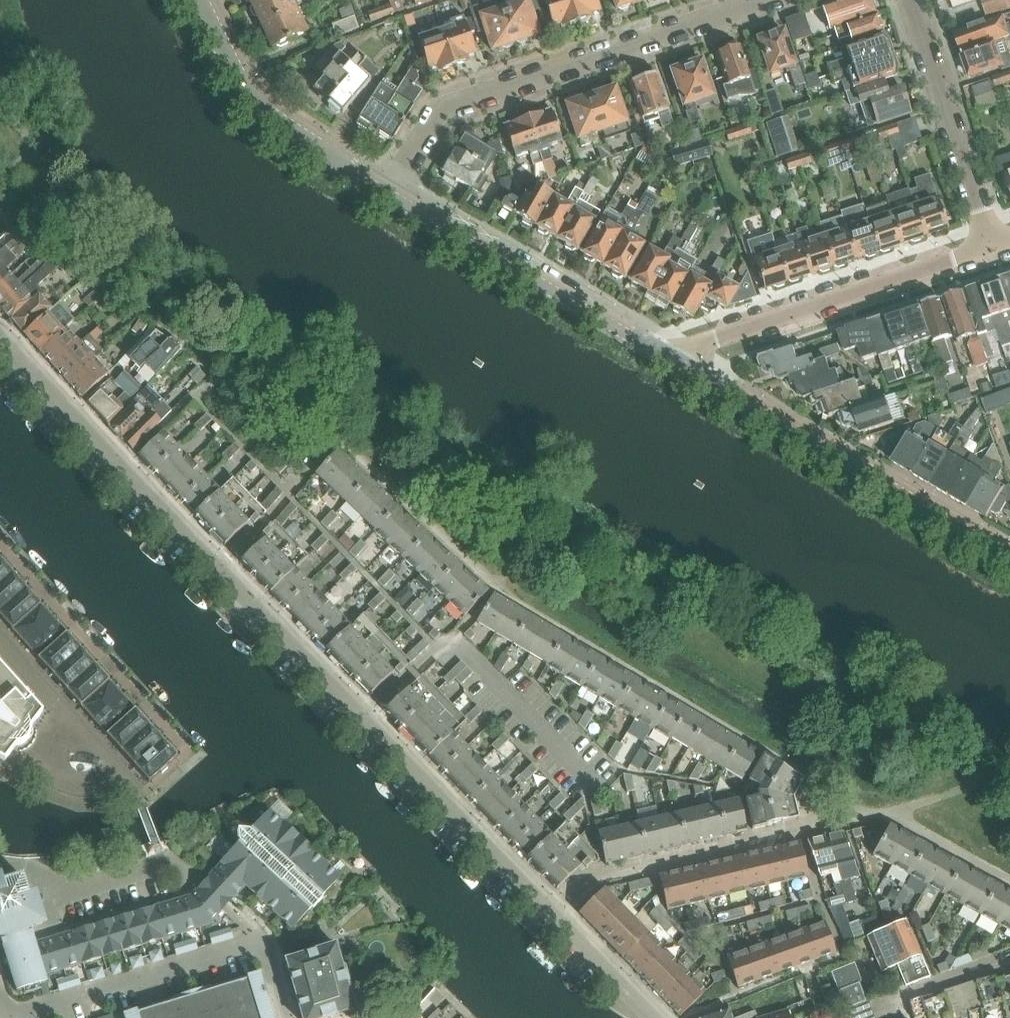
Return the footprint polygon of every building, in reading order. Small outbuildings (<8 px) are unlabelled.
[(252,4),(253,5),(251,9),(254,15),(258,16),(263,26),(299,8),(298,8),(307,3),(306,0),(262,0),(252,4)] [(391,4),(394,13),(404,10),(404,9),(401,0),(390,0),(391,4)] [(464,10),(470,8),(468,0),(461,0),(464,10)] [(515,41),(517,41),(521,42),(526,41),(528,37),(530,36),(529,33),(538,30),(532,12),(540,9),(537,0),(515,0),(516,3),(504,7),(515,41)] [(571,0),(545,0),(553,25),(561,22),(562,25),(565,24),(569,26),(574,24),(576,20),(578,20),(571,0)] [(578,20),(579,19),(583,21),(589,19),(591,15),(593,15),(592,12),(600,9),(597,0),(571,0),(578,20)] [(616,7),(619,7),(622,8),(628,6),(630,3),(639,0),(614,0),(616,7)] [(835,27),(839,39),(864,30),(860,19),(877,13),(876,13),(872,0),(841,0),(823,6),(831,29),(835,27)] [(1007,1),(1007,0),(983,0),(988,15),(1009,8),(1007,1)] [(351,5),(340,9),(344,20),(354,16),(355,16),(351,5)] [(379,8),(382,18),(393,14),(390,5),(379,8)] [(515,41),(504,7),(491,11),(489,6),(480,10),(478,5),(471,8),(478,29),(479,33),(486,31),(491,46),(499,43),(501,47),(503,46),(506,47),(512,45),(514,42),(515,41)] [(263,26),(273,47),(277,45),(281,46),(287,43),(289,39),(309,30),(299,8),(263,26)] [(382,18),(379,8),(368,12),(371,21),(382,18)] [(785,18),(793,41),(812,35),(804,12),(785,18)] [(846,45),(884,33),(885,33),(877,12),(876,13),(877,13),(860,19),(864,30),(839,39),(842,47),(846,45)] [(412,14),(404,16),(407,26),(415,24),(412,14)] [(442,28),(453,62),(455,61),(458,63),(465,61),(466,58),(468,57),(467,54),(476,51),(469,32),(465,20),(464,20),(463,15),(453,18),(455,24),(442,28)] [(344,20),(332,24),(337,36),(359,28),(355,16),(354,16),(344,20)] [(473,16),(465,19),(465,20),(469,32),(478,29),(473,16)] [(985,21),(954,32),(956,35),(955,37),(957,43),(959,44),(962,52),(1009,35),(1006,26),(989,32),(985,21)] [(438,67),(439,67),(440,67),(444,68),(450,66),(451,63),(453,62),(442,28),(429,33),(426,26),(417,29),(419,36),(418,36),(428,67),(437,64),(438,67)] [(808,85),(801,66),(797,67),(785,29),(774,32),(773,29),(761,33),(759,37),(758,38),(770,72),(785,67),(787,71),(791,70),(797,89),(808,85)] [(828,64),(831,73),(890,54),(888,45),(888,39),(884,35),(884,33),(846,45),(850,56),(828,64)] [(1009,66),(1009,52),(1005,38),(962,53),(963,55),(961,59),(963,66),(967,68),(970,76),(1001,65),(1002,69),(1009,66)] [(351,104),(362,113),(378,87),(357,68),(367,58),(359,51),(350,62),(339,53),(346,46),(340,41),(336,43),(323,57),(325,59),(319,67),(325,73),(313,86),(317,89),(317,91),(330,101),(329,106),(335,112),(341,111),(342,113),(351,104)] [(749,72),(739,44),(737,45),(736,42),(730,42),(726,45),(727,48),(717,52),(727,84),(723,85),(728,100),(739,96),(752,96),(756,95),(755,93),(764,90),(758,69),(749,72)] [(834,82),(842,79),(846,91),(878,81),(898,74),(897,72),(897,66),(893,62),(890,54),(831,73),(834,82)] [(700,120),(699,119),(693,100),(713,94),(700,57),(698,58),(697,55),(681,60),(683,66),(672,70),(691,123),(700,120)] [(378,87),(362,113),(357,122),(368,129),(372,124),(377,128),(376,130),(391,139),(392,140),(404,122),(403,121),(405,118),(404,118),(413,104),(413,103),(423,89),(414,83),(418,77),(414,62),(396,91),(381,82),(378,87)] [(663,126),(673,123),(656,72),(645,76),(643,75),(635,78),(633,80),(630,81),(641,113),(642,118),(658,112),(663,126)] [(807,82),(820,78),(818,72),(805,76),(807,82)] [(1009,81),(1006,72),(992,77),(995,86),(1009,81)] [(820,78),(807,82),(808,85),(809,89),(822,85),(820,78)] [(910,112),(902,87),(882,94),(878,81),(846,91),(851,105),(861,101),(869,126),(910,112)] [(990,81),(973,87),(977,99),(994,93),(990,81)] [(591,95),(603,129),(627,121),(616,87),(613,87),(611,86),(604,88),(602,91),(591,95)] [(765,93),(773,116),(784,112),(777,90),(765,93)] [(591,95),(581,98),(578,96),(572,98),(570,102),(567,103),(581,146),(597,140),(594,132),(603,129),(591,95)] [(528,116),(543,161),(545,160),(553,158),(548,145),(563,140),(552,108),(550,109),(547,107),(541,109),(540,112),(528,116)] [(641,113),(636,115),(639,125),(644,123),(642,118),(641,113)] [(789,115),(767,123),(778,156),(800,149),(789,115)] [(543,161),(528,116),(518,120),(514,118),(509,120),(508,123),(504,124),(515,156),(530,151),(534,164),(543,161)] [(921,140),(921,139),(914,117),(876,129),(879,138),(887,135),(888,141),(900,137),(902,146),(904,145),(921,140)] [(725,132),(728,141),(752,133),(749,124),(725,132)] [(700,130),(687,134),(691,146),(704,141),(700,130)] [(458,179),(472,187),(493,152),(494,150),(487,145),(466,132),(451,155),(450,155),(442,168),(443,168),(443,169),(446,171),(445,173),(457,180),(458,179)] [(644,144),(640,133),(631,136),(635,147),(644,144)] [(865,133),(854,137),(856,144),(867,141),(865,133)] [(854,137),(842,141),(845,150),(857,146),(856,144),(854,137)] [(888,141),(891,149),(895,148),(902,146),(900,137),(888,141)] [(489,142),(487,145),(494,150),(493,152),(504,154),(499,138),(489,142)] [(708,141),(674,152),(679,167),(713,157),(708,141)] [(842,141),(831,145),(834,154),(845,150),(842,141)] [(608,144),(607,144),(598,147),(602,159),(612,155),(608,144)] [(660,153),(645,144),(641,152),(655,160),(660,153)] [(902,146),(895,148),(899,160),(908,157),(904,145),(902,146)] [(808,152),(796,156),(799,166),(811,162),(808,152)] [(997,159),(1000,169),(1004,171),(1006,177),(1004,180),(1006,186),(1009,188),(1009,155),(997,159)] [(785,160),(788,169),(799,166),(796,156),(785,160)] [(545,160),(543,161),(549,177),(559,174),(553,158),(545,160)] [(762,163),(752,166),(756,178),(767,175),(762,163)] [(567,172),(551,177),(561,183),(567,172)] [(657,172),(651,183),(659,187),(664,177),(657,172)] [(910,194),(924,234),(947,227),(942,210),(944,207),(941,200),(938,198),(937,195),(936,195),(929,173),(914,178),(917,187),(908,190),(910,194)] [(522,179),(513,182),(516,190),(516,191),(525,188),(522,179)] [(583,193),(557,237),(565,242),(565,246),(572,249),(575,248),(578,250),(596,219),(600,211),(586,204),(590,196),(596,186),(589,181),(586,186),(582,193),(583,193)] [(582,193),(586,186),(579,181),(575,188),(582,193)] [(536,225),(554,194),(539,185),(532,197),(525,193),(520,201),(511,196),(505,198),(501,204),(522,217),(522,221),(530,225),(533,223),(536,225)] [(554,194),(536,225),(538,226),(538,230),(544,233),(548,232),(557,237),(583,193),(582,193),(575,188),(567,202),(554,194)] [(887,202),(890,211),(902,242),(909,240),(912,239),(914,240),(921,238),(922,235),(924,234),(910,194),(887,202)] [(630,200),(627,205),(635,210),(638,205),(630,200)] [(603,264),(635,210),(627,205),(622,214),(608,206),(581,251),(584,253),(585,257),(591,260),(594,259),(603,264)] [(635,210),(603,264),(611,270),(613,273),(619,277),(623,276),(625,277),(645,243),(632,235),(644,215),(635,210)] [(868,218),(879,250),(882,249),(884,250),(891,248),(892,245),(894,245),(902,242),(890,211),(868,218)] [(855,257),(845,226),(846,226),(842,216),(820,224),(823,234),(833,265),(835,264),(838,265),(844,264),(845,261),(855,257)] [(846,226),(845,226),(855,257),(867,254),(869,255),(875,253),(876,251),(879,250),(868,218),(846,226)] [(679,239),(650,291),(658,296),(658,300),(665,304),(669,303),(671,304),(689,273),(675,265),(697,229),(690,224),(681,240),(679,239)] [(8,231),(0,226),(0,239),(8,231)] [(798,236),(810,272),(818,270),(820,269),(823,271),(829,269),(831,265),(833,265),(823,234),(811,238),(807,228),(796,231),(798,236)] [(650,291),(679,239),(673,236),(663,253),(649,245),(629,280),(631,281),(631,284),(638,288),(641,287),(650,291)] [(777,249),(788,280),(790,279),(793,281),(799,279),(800,276),(802,275),(810,272),(798,236),(787,240),(789,245),(777,249)] [(22,243),(16,237),(0,251),(0,263),(22,243)] [(12,274),(7,269),(28,249),(22,243),(0,263),(0,285),(12,274)] [(777,249),(763,254),(760,247),(751,250),(764,288),(767,287),(774,284),(778,286),(784,284),(786,280),(788,280),(777,249)] [(49,260),(51,259),(45,255),(18,280),(12,274),(0,285),(0,306),(1,307),(23,285),(40,270),(49,260)] [(689,273),(671,304),(673,305),(673,309),(680,313),(683,312),(693,317),(699,305),(717,274),(725,261),(718,256),(708,273),(693,265),(689,273)] [(23,285),(1,307),(13,319),(39,294),(41,296),(45,293),(38,285),(58,267),(49,260),(40,270),(23,285)] [(741,266),(739,271),(740,277),(743,279),(739,286),(717,274),(699,305),(710,311),(716,309),(719,304),(724,307),(756,296),(749,274),(746,265),(741,266)] [(1001,278),(1009,304),(1009,275),(1001,278)] [(982,284),(997,329),(1002,346),(1009,343),(1009,325),(1009,322),(1009,304),(1001,278),(982,284)] [(982,284),(964,290),(987,358),(994,356),(987,333),(997,329),(982,284)] [(102,296),(96,290),(84,301),(89,306),(90,306),(102,296)] [(964,290),(944,297),(958,340),(971,336),(972,339),(969,344),(977,366),(980,365),(988,362),(987,358),(964,290)] [(39,294),(13,319),(25,333),(53,308),(41,296),(39,294)] [(782,315),(793,312),(787,295),(776,299),(782,315)] [(929,301),(921,304),(933,340),(939,358),(941,365),(954,361),(946,337),(953,335),(940,298),(939,298),(935,296),(931,298),(929,301)] [(114,313),(119,306),(109,299),(104,306),(114,313)] [(41,351),(67,327),(75,320),(59,302),(53,308),(25,333),(41,351)] [(921,304),(903,309),(916,348),(924,371),(925,376),(934,373),(924,343),(933,340),(921,304)] [(119,306),(114,313),(125,321),(130,313),(119,306)] [(903,309),(887,315),(898,351),(907,348),(914,374),(924,371),(916,348),(903,309)] [(887,315),(869,321),(881,354),(886,370),(890,382),(899,380),(890,354),(898,351),(887,315)] [(133,331),(140,336),(148,325),(140,320),(133,331)] [(869,321),(838,331),(844,349),(851,353),(860,351),(863,360),(881,354),(869,321)] [(81,343),(67,327),(41,351),(55,367),(81,343)] [(150,328),(118,363),(124,368),(131,360),(130,359),(144,345),(156,331),(150,328)] [(156,331),(144,345),(130,359),(131,360),(141,369),(145,365),(158,376),(178,352),(182,348),(180,347),(180,343),(173,338),(169,340),(167,338),(156,331)] [(90,335),(81,343),(55,367),(69,382),(101,352),(101,353),(104,350),(90,335)] [(762,353),(761,358),(765,371),(771,373),(776,371),(778,375),(779,378),(782,380),(787,379),(818,369),(816,361),(814,355),(808,357),(803,343),(776,353),(772,349),(762,353)] [(823,348),(814,355),(816,361),(826,358),(827,358),(833,356),(841,353),(838,343),(823,348)] [(115,368),(101,353),(101,352),(69,382),(83,397),(115,368)] [(818,369),(787,379),(789,385),(792,386),(797,385),(800,396),(805,399),(809,397),(848,383),(846,375),(843,367),(832,371),(827,358),(826,358),(816,361),(818,369)] [(861,366),(858,369),(861,379),(872,376),(871,373),(861,366)] [(201,370),(192,379),(198,385),(207,376),(201,370)] [(848,383),(809,397),(810,404),(814,406),(821,403),(824,414),(829,417),(839,413),(873,402),(868,386),(875,384),(872,376),(861,379),(848,383)] [(945,380),(936,383),(940,394),(949,391),(945,380)] [(990,382),(981,385),(983,392),(993,389),(990,382)] [(109,425),(133,400),(125,392),(116,400),(112,396),(111,397),(100,386),(86,401),(109,425)] [(147,386),(133,400),(109,425),(123,439),(163,401),(147,386)] [(969,387),(950,394),(953,403),(972,397),(969,387)] [(982,400),(987,413),(1009,404),(1005,391),(982,400)] [(873,402),(839,413),(842,424),(848,427),(855,425),(856,431),(860,432),(904,418),(897,394),(873,402)] [(123,439),(133,449),(172,410),(163,401),(123,439)] [(965,427),(932,485),(950,496),(974,455),(964,449),(974,432),(973,431),(983,413),(980,406),(964,426),(965,427)] [(919,411),(909,414),(912,421),(921,418),(919,411)] [(207,413),(200,420),(206,426),(213,419),(207,413)] [(896,437),(890,447),(892,452),(897,455),(893,461),(913,473),(939,429),(944,420),(939,414),(929,416),(932,425),(927,422),(918,424),(914,431),(911,429),(906,439),(902,436),(896,437)] [(206,426),(200,420),(193,426),(199,433),(206,426)] [(219,434),(223,430),(216,422),(211,427),(219,434)] [(913,473),(913,474),(932,485),(965,427),(964,426),(957,422),(949,435),(939,429),(913,473)] [(138,455),(153,471),(178,447),(164,431),(138,455)] [(235,442),(228,449),(234,455),(241,449),(235,442)] [(974,455),(950,496),(969,507),(969,506),(990,471),(996,462),(1000,464),(1002,461),(1000,455),(996,444),(994,445),(984,461),(974,455)] [(178,447),(153,471),(168,485),(193,461),(178,447)] [(227,462),(234,455),(228,449),(221,456),(227,462)] [(316,473),(332,488),(354,464),(338,449),(316,473)] [(283,459),(274,468),(285,478),(294,469),(283,459)] [(258,466),(252,460),(246,466),(252,472),(258,466)] [(193,461),(168,485),(182,500),(207,476),(193,461)] [(990,471),(969,506),(987,516),(988,517),(992,511),(996,513),(1002,512),(1007,502),(1006,497),(1001,494),(1006,485),(997,479),(1004,466),(1000,464),(996,462),(990,471)] [(347,502),(369,478),(354,464),(332,488),(347,502)] [(207,476),(182,500),(196,515),(221,491),(220,490),(207,476)] [(268,513),(261,506),(233,477),(220,490),(221,491),(196,515),(225,545),(244,527),(248,530),(254,524),(255,525),(268,513)] [(362,516),(384,492),(369,478),(347,502),(362,516)] [(278,486),(272,493),(279,500),(285,493),(278,486)] [(302,490),(296,497),(302,503),(308,497),(302,490)] [(375,531),(399,506),(384,492),(362,516),(374,527),(372,529),(375,531)] [(279,500),(272,493),(266,499),(273,506),(279,500)] [(273,506),(266,499),(261,506),(268,513),(273,506)] [(292,501),(286,508),(293,514),(298,508),(292,501)] [(390,545),(414,520),(399,506),(375,531),(390,545)] [(281,514),(287,521),(293,514),(286,508),(281,514)] [(327,516),(333,523),(339,516),(333,510),(327,516)] [(275,521),(281,527),(287,521),(281,514),(275,521)] [(333,523),(327,516),(321,523),(327,529),(333,523)] [(405,559),(429,534),(414,520),(390,545),(405,559)] [(281,527),(275,521),(263,533),(263,534),(257,540),(260,543),(241,561),(270,591),(295,567),(296,568),(309,556),(281,527)] [(317,540),(323,546),(330,540),(324,534),(317,540)] [(419,573),(443,548),(429,534),(405,559),(419,573)] [(355,546),(361,552),(367,546),(361,539),(355,546)] [(323,546),(317,540),(311,546),(317,552),(323,546)] [(361,552),(355,546),(349,552),(356,558),(361,552)] [(434,587),(458,562),(443,548),(419,573),(434,587)] [(13,573),(0,558),(0,585),(13,573)] [(458,562),(434,587),(449,601),(473,576),(458,562)] [(346,569),(352,576),(358,570),(352,563),(346,569)] [(296,568),(295,567),(270,591),(284,606),(309,582),(296,568)] [(352,576),(346,569),(339,575),(346,582),(352,576)] [(384,575),(390,581),(396,575),(390,569),(384,575)] [(27,588),(13,573),(0,585),(0,612),(27,588)] [(390,581),(384,575),(378,581),(384,588),(390,581)] [(449,601),(465,616),(489,590),(473,576),(449,601)] [(298,621),(324,597),(309,582),(284,606),(298,621)] [(13,630),(41,604),(27,588),(0,612),(0,616),(13,630)] [(401,591),(394,598),(402,606),(409,599),(401,591)] [(374,599),(380,605),(386,599),(380,593),(374,599)] [(477,621),(496,632),(512,604),(494,593),(477,621)] [(324,597),(298,621),(313,636),(338,611),(324,597)] [(412,604),(418,611),(424,604),(418,598),(412,604)] [(380,605),(374,599),(368,605),(374,611),(380,605)] [(41,604),(13,630),(25,644),(54,619),(41,604)] [(418,611),(412,604),(406,611),(412,617),(418,611)] [(513,643),(530,615),(512,604),(496,632),(513,643)] [(391,617),(397,623),(404,617),(397,610),(391,617)] [(352,626),(351,625),(338,611),(313,636),(327,651),(352,626)] [(412,662),(406,656),(364,613),(351,625),(352,626),(327,651),(370,695),(389,677),(392,680),(399,674),(412,662)] [(531,653),(548,625),(530,615),(513,643),(531,653)] [(54,619),(25,644),(38,658),(67,633),(54,619)] [(405,631),(412,638),(418,632),(412,625),(405,631)] [(548,664),(565,636),(548,625),(531,653),(548,664)] [(435,640),(441,634),(435,628),(429,634),(435,640)] [(470,628),(464,634),(470,640),(477,634),(470,628)] [(38,658),(53,675),(81,649),(67,633),(38,658)] [(547,666),(565,676),(583,646),(565,636),(548,664),(547,666)] [(424,651),(430,645),(424,638),(418,644),(424,651)] [(412,650),(418,656),(424,651),(418,644),(412,650)] [(565,676),(582,687),(600,657),(583,646),(565,676)] [(81,649),(53,675),(67,690),(95,664),(81,649)] [(412,662),(418,656),(412,650),(406,656),(412,662)] [(499,659),(506,663),(510,656),(503,652),(499,659)] [(588,690),(600,697),(618,667),(600,657),(582,687),(588,690)] [(499,659),(495,666),(501,672),(506,663),(499,659)] [(456,667),(462,673),(468,667),(462,660),(456,667)] [(527,660),(523,667),(530,673),(535,664),(527,660)] [(5,761),(18,744),(23,743),(28,739),(30,734),(30,728),(43,712),(0,664),(0,758),(5,761)] [(67,690),(81,706),(110,681),(95,664),(67,690)] [(462,673),(456,667),(450,672),(456,679),(462,673)] [(468,667),(462,673),(468,679),(474,673),(468,667)] [(600,697),(617,708),(635,678),(618,667),(600,697)] [(456,679),(450,672),(443,678),(450,685),(456,679)] [(456,679),(461,685),(468,679),(462,673),(456,679)] [(467,720),(471,723),(477,717),(471,711),(465,717),(423,674),(385,711),(428,755),(453,731),(454,732),(467,720)] [(617,708),(635,718),(653,688),(635,678),(617,708)] [(553,687),(561,691),(565,684),(557,680),(553,687)] [(110,681),(81,706),(94,721),(123,695),(110,681)] [(561,691),(553,687),(549,694),(556,700),(561,691)] [(582,687),(577,695),(583,698),(588,690),(582,687)] [(635,718),(652,729),(670,699),(653,688),(635,718)] [(123,695),(94,721),(107,735),(135,709),(123,695)] [(670,739),(671,737),(688,709),(670,699),(652,729),(670,739)] [(477,705),(471,711),(477,717),(483,711),(477,705)] [(135,709),(107,735),(121,751),(150,725),(135,709)] [(671,737),(689,748),(706,720),(688,709),(671,737)] [(583,717),(590,721),(594,714),(586,710),(583,717)] [(590,721),(583,717),(579,724),(585,730),(590,721)] [(689,748),(706,758),(723,730),(706,720),(689,748)] [(150,725),(121,751),(135,766),(164,740),(150,725)] [(706,758),(724,769),(741,741),(723,730),(706,758)] [(453,731),(428,755),(442,770),(468,746),(454,732),(453,731)] [(498,739),(504,745),(510,739),(504,733),(498,739)] [(514,764),(525,742),(516,738),(505,760),(514,764)] [(504,745),(498,739),(492,745),(498,751),(504,745)] [(149,782),(161,772),(162,773),(168,768),(166,767),(178,756),(164,740),(135,766),(149,782)] [(612,748),(620,752),(624,745),(616,741),(612,748)] [(743,780),(759,752),(741,741),(724,769),(743,780)] [(468,746),(442,770),(457,785),(482,761),(468,746)] [(620,752),(612,748),(608,755),(615,761),(620,752)] [(649,753),(640,748),(631,764),(640,769),(649,753)] [(71,754),(71,761),(73,761),(78,762),(83,763),(88,764),(93,765),(96,767),(98,763),(99,759),(95,758),(91,757),(86,755),(81,754),(77,754),(73,753),(71,754)] [(794,797),(805,779),(764,754),(749,780),(766,791),(765,793),(766,795),(746,800),(753,829),(799,818),(794,797)] [(651,762),(659,767),(663,760),(655,756),(651,762)] [(482,761),(457,785),(471,800),(496,776),(482,761)] [(659,767),(651,762),(645,772),(655,774),(659,767)] [(695,769),(702,774),(706,767),(699,762),(695,769)] [(527,769),(533,775),(539,769),(533,763),(527,769)] [(533,775),(527,769),(521,775),(524,778),(527,781),(533,775)] [(702,774),(695,769),(689,779),(699,780),(702,774)] [(626,784),(634,782),(632,775),(623,773),(626,784)] [(521,775),(516,780),(519,783),(524,778),(521,775)] [(511,790),(496,776),(471,800),(485,815),(511,790)] [(669,791),(678,789),(676,781),(666,780),(669,791)] [(634,782),(626,784),(628,792),(636,790),(634,782)] [(702,786),(693,784),(695,794),(704,792),(702,786)] [(678,789),(669,791),(671,798),(679,796),(678,789)] [(525,805),(511,790),(485,815),(499,829),(525,805)] [(555,798),(561,805),(567,799),(561,792),(555,798)] [(586,806),(584,796),(576,804),(582,810),(586,806)] [(591,799),(593,808),(601,806),(599,797),(591,799)] [(561,805),(555,798),(549,804),(555,810),(561,805)] [(719,803),(726,835),(747,830),(740,798),(719,803)] [(719,803),(699,808),(706,840),(726,835),(719,803)] [(576,816),(582,810),(576,804),(574,805),(570,810),(576,816)] [(539,820),(525,805),(499,829),(514,844),(539,820)] [(601,806),(593,808),(595,816),(603,814),(601,806)] [(699,808),(679,813),(687,845),(706,840),(699,808)] [(341,876),(312,850),(314,849),(284,822),(283,823),(269,810),(250,830),(249,829),(238,829),(239,840),(240,841),(221,861),(222,863),(236,875),(246,884),(255,893),(292,928),(312,908),(313,909),(323,898),(321,897),(341,876)] [(576,816),(570,810),(564,815),(570,822),(576,816)] [(679,813),(659,817),(667,849),(687,845),(679,813)] [(647,854),(667,849),(659,817),(639,822),(647,854)] [(528,859),(553,835),(552,834),(539,820),(514,844),(528,859)] [(593,861),(599,860),(598,855),(596,853),(565,821),(552,834),(553,835),(528,859),(557,889),(576,870),(579,874),(586,867),(586,868),(593,861)] [(627,859),(647,854),(639,822),(619,827),(627,859)] [(880,824),(866,827),(868,835),(882,832),(880,824)] [(892,865),(909,834),(890,824),(873,854),(892,865)] [(627,859),(619,827),(598,832),(606,864),(627,859)] [(861,827),(852,830),(855,840),(863,837),(861,827)] [(842,832),(825,836),(837,875),(842,892),(843,892),(845,904),(855,901),(850,880),(858,878),(852,860),(853,860),(842,832)] [(909,834),(892,865),(910,875),(927,844),(909,834)] [(808,840),(820,879),(831,876),(837,897),(826,900),(828,909),(844,905),(841,892),(842,892),(837,875),(825,836),(808,840)] [(808,876),(800,842),(780,847),(788,881),(808,876)] [(927,885),(944,854),(927,844),(910,875),(927,885)] [(768,886),(788,881),(780,847),(760,852),(768,886)] [(748,890),(768,886),(760,852),(740,856),(748,890)] [(945,895),(962,864),(944,854),(927,885),(945,895)] [(728,895),(748,890),(740,856),(720,861),(728,895)] [(708,900),(728,895),(720,861),(700,866),(708,900)] [(208,877),(232,900),(246,884),(236,875),(222,863),(208,877)] [(963,905),(980,874),(962,864),(945,895),(963,905)] [(688,905),(708,900),(700,866),(680,871),(688,905)] [(688,905),(680,871),(660,875),(668,909),(688,905)] [(981,915),(998,884),(980,874),(963,905),(981,915)] [(17,991),(48,982),(45,974),(36,943),(33,934),(31,928),(43,924),(34,894),(29,896),(23,877),(4,882),(2,877),(0,878),(0,937),(2,943),(4,948),(17,991)] [(654,877),(641,880),(643,889),(656,886),(654,877)] [(641,880),(629,883),(631,892),(643,889),(641,880)] [(1009,904),(1009,891),(998,884),(981,915),(999,924),(1009,904)] [(191,895),(201,926),(209,924),(222,910),(198,888),(191,895)] [(580,913),(595,928),(620,903),(605,888),(580,913)] [(799,892),(801,901),(814,897),(811,889),(799,892)] [(892,889),(887,898),(894,902),(900,892),(892,889)] [(722,908),(749,904),(748,894),(721,899),(722,908)] [(181,932),(201,926),(191,895),(172,901),(181,932)] [(771,900),(773,908),(786,905),(783,896),(771,900)] [(890,907),(887,899),(878,903),(882,910),(890,907)] [(773,908),(771,900),(759,903),(761,912),(773,908)] [(162,938),(181,932),(172,901),(153,907),(162,938)] [(595,928),(609,943),(634,918),(620,903),(595,928)] [(1009,931),(1009,904),(999,924),(1009,931)] [(798,908),(801,917),(813,913),(811,905),(798,908)] [(162,938),(153,907),(133,913),(142,945),(163,938),(162,938)] [(658,923),(665,916),(661,912),(656,907),(649,913),(658,923)] [(732,910),(734,919),(746,916),(744,907),(732,910)] [(890,907),(882,910),(885,918),(894,915),(890,907)] [(801,917),(798,908),(786,911),(788,920),(801,917)] [(734,919),(732,910),(719,914),(722,922),(734,919)] [(123,951),(142,945),(133,913),(113,919),(123,951)] [(759,918),(762,927),(774,924),(771,915),(759,918)] [(665,916),(658,923),(667,932),(674,926),(665,916)] [(697,920),(699,928),(712,925),(709,916),(697,920)] [(609,943),(623,957),(648,933),(634,918),(609,943)] [(762,927),(759,918),(747,922),(750,930),(762,927)] [(103,956),(123,951),(113,919),(94,925),(103,956)] [(930,977),(906,919),(882,929),(868,935),(883,972),(897,966),(906,985),(929,976),(929,977),(930,977)] [(699,928),(697,920),(685,923),(687,932),(699,928)] [(836,952),(825,921),(805,928),(816,959),(836,952)] [(858,921),(839,928),(844,942),(844,943),(863,935),(858,921)] [(929,923),(921,927),(925,935),(933,931),(929,923)] [(83,963),(103,956),(94,925),(73,931),(74,931),(83,962),(83,963)] [(719,929),(721,938),(734,935),(731,926),(719,929)] [(230,928),(220,931),(223,941),(233,938),(231,931),(230,928)] [(805,928),(786,935),(797,966),(816,959),(805,928)] [(64,968),(83,962),(74,931),(55,937),(64,968)] [(210,934),(213,944),(223,941),(220,931),(210,934)] [(283,952),(316,942),(313,931),(280,941),(283,952)] [(933,931),(925,935),(928,943),(936,939),(933,931)] [(623,957),(637,972),(662,947),(648,933),(623,957)] [(786,935),(767,942),(777,973),(797,966),(786,935)] [(55,937),(36,943),(45,974),(64,968),(55,937)] [(687,952),(693,946),(684,937),(678,943),(687,952)] [(184,942),(187,951),(197,948),(194,939),(184,942)] [(187,951),(184,942),(174,945),(177,954),(187,951)] [(758,980),(777,973),(767,942),(747,949),(758,980)] [(289,959),(285,960),(287,965),(295,994),(295,995),(296,997),(302,1017),(331,1017),(334,1017),(338,1016),(337,1015),(352,1010),(352,1011),(355,1010),(354,1008),(369,1004),(367,999),(362,983),(349,988),(349,986),(348,982),(345,972),(344,969),(343,969),(343,967),(342,967),(336,946),(337,946),(336,944),(333,944),(334,945),(316,951),(316,950),(313,951),(313,952),(309,954),(309,953),(306,954),(289,959)] [(693,946),(687,952),(696,961),(702,955),(693,946)] [(978,949),(981,958),(989,955),(986,946),(978,949)] [(637,972),(652,986),(677,962),(662,947),(637,972)] [(150,953),(153,962),(163,959),(160,949),(150,953)] [(758,980),(747,949),(727,956),(738,987),(758,980)] [(978,949),(970,952),(973,961),(981,958),(978,949)] [(946,961),(937,964),(941,973),(951,969),(956,958),(950,954),(946,961)] [(130,959),(133,968),(144,965),(141,955),(130,959)] [(111,964),(114,974),(124,971),(121,961),(111,964)] [(652,986),(666,1001),(691,977),(677,962),(652,986)] [(91,970),(94,980),(105,977),(102,967),(91,970)] [(843,967),(831,972),(838,990),(850,986),(843,967)] [(724,970),(711,974),(715,983),(727,978),(724,970)] [(125,1017),(275,1017),(260,972),(211,987),(211,985),(193,991),(191,991),(190,992),(172,997),(173,998),(123,1013),(125,1017)] [(67,978),(70,987),(80,984),(77,975),(67,978)] [(803,975),(794,978),(802,1001),(812,998),(803,975)] [(996,979),(997,980),(1003,1001),(1002,1001),(1007,1017),(1009,1017),(1009,975),(996,979)] [(980,1007),(983,1017),(1007,1017),(1002,1001),(1003,1001),(997,980),(996,979),(996,976),(973,983),(980,1007)] [(691,977),(666,1001),(681,1016),(696,1001),(706,992),(691,977)] [(70,987),(67,978),(57,981),(60,990),(70,987)] [(838,990),(846,1009),(847,1012),(849,1017),(874,1017),(867,1000),(866,1001),(859,982),(850,986),(838,990)] [(952,990),(961,1017),(966,1017),(970,1017),(983,1017),(980,1007),(973,983),(952,990)] [(926,1015),(927,1017),(961,1017),(952,990),(921,1000),(926,1015)] [(921,1000),(920,996),(908,1000),(914,1017),(917,1017),(926,1015),(921,1000)] [(434,1017),(439,1011),(436,1008),(426,1017),(433,1017),(434,1017)] [(729,1008),(700,1017),(733,1017),(729,1008)]
